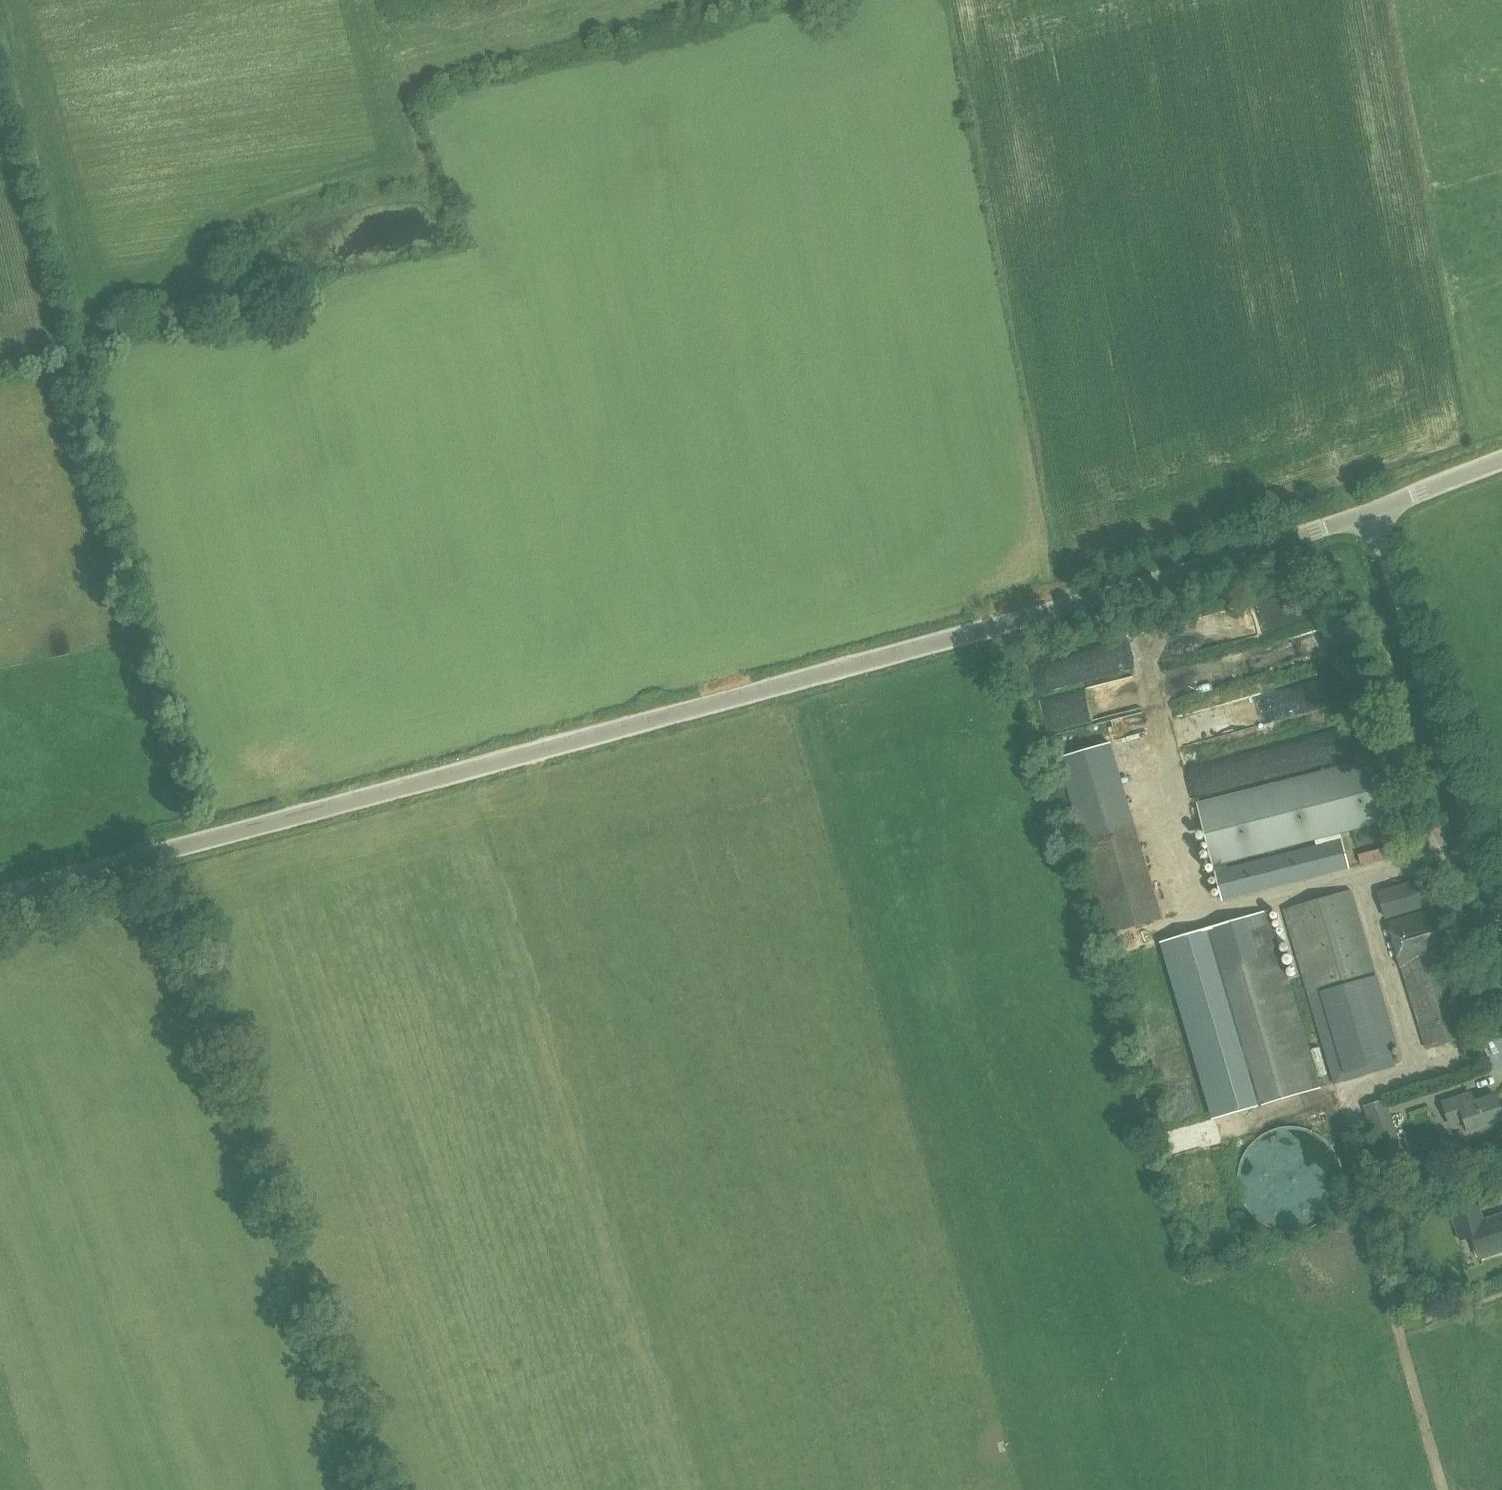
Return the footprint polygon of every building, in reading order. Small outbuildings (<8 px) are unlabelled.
[(1222,660),(1222,671),(1245,669),(1245,659),(1222,660)] [(1077,667),(1053,670),(1055,688),(1080,685),(1077,667)] [(1303,742),(1282,748),(1285,757),(1257,763),(1261,780),(1310,768),(1303,742)] [(1198,803),(1213,866),(1403,816),(1387,755),(1198,803)] [(1159,931),(1127,828),(1079,843),(1111,946),(1159,931)] [(1341,840),(1330,843),(1338,877),(1350,874),(1341,840)] [(1219,870),(1226,899),(1328,874),(1321,845),(1219,870)] [(1379,895),(1386,919),(1441,902),(1434,878),(1379,895)] [(1351,889),(1287,908),(1338,1083),(1395,1066),(1389,1047),(1397,1045),(1351,889)] [(1387,921),(1401,968),(1402,969),(1427,1049),(1469,1036),(1444,957),(1457,952),(1442,904),(1387,921)] [(1165,942),(1217,1118),(1321,1088),(1270,912),(1165,942)] [(1452,1125),(1466,1120),(1470,1133),(1501,1122),(1501,1111),(1495,1092),(1471,1101),(1468,1092),(1444,1100),(1452,1125)] [(1337,1188),(1338,1180),(1337,1172),(1335,1164),(1331,1156),(1325,1148),(1318,1142),(1310,1137),(1302,1135),(1293,1134),(1284,1134),(1275,1137),(1267,1141),(1260,1147),(1254,1153),(1250,1160),(1247,1169),(1246,1180),(1247,1190),(1249,1198),(1254,1206),(1260,1213),(1269,1220),(1277,1223),(1284,1225),(1293,1226),(1301,1225),(1310,1222),(1319,1217),(1325,1211),(1331,1204),(1335,1195),(1337,1188)] [(1460,1239),(1474,1235),(1481,1258),(1501,1251),(1501,1213),(1483,1219),(1478,1201),(1451,1209),(1460,1239)]
